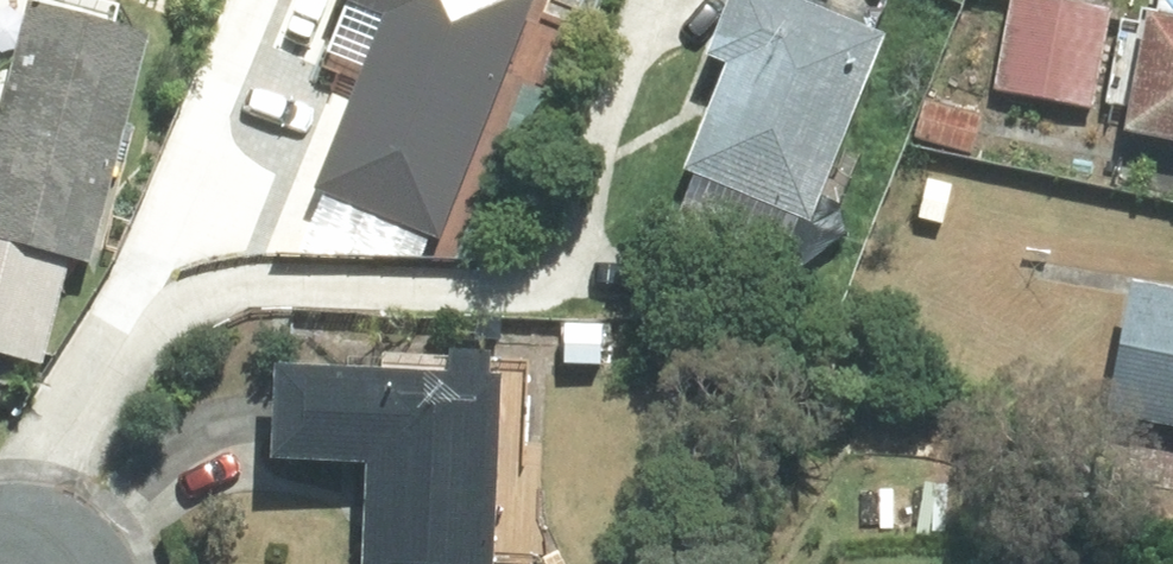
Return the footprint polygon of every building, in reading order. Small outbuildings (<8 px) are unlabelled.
[(220,68),(291,98),(332,0),(248,0),(220,68)] [(341,4),(388,24),(317,193),(440,245),(543,0),(343,0),(341,4)] [(775,0),(742,0),(714,69),(734,76),(692,179),(820,230),(894,49),(775,0)] [(1091,111),(1110,12),(1047,0),(1011,0),(994,91),(1091,111)] [(154,50),(34,17),(0,140),(0,362),(40,373),(69,269),(91,275),(154,50)] [(1172,146),(1172,23),(1151,18),(1128,138),(1172,146)] [(557,110),(522,95),(505,140),(540,153),(557,110)] [(918,146),(976,156),(984,117),(924,106),(918,146)] [(1136,294),(1113,422),(1172,433),(1172,301),(1136,294)] [(530,352),(562,352),(562,326),(531,325),(530,352)] [(278,379),(275,468),(370,472),(367,563),(496,563),(501,386),(278,379)]
